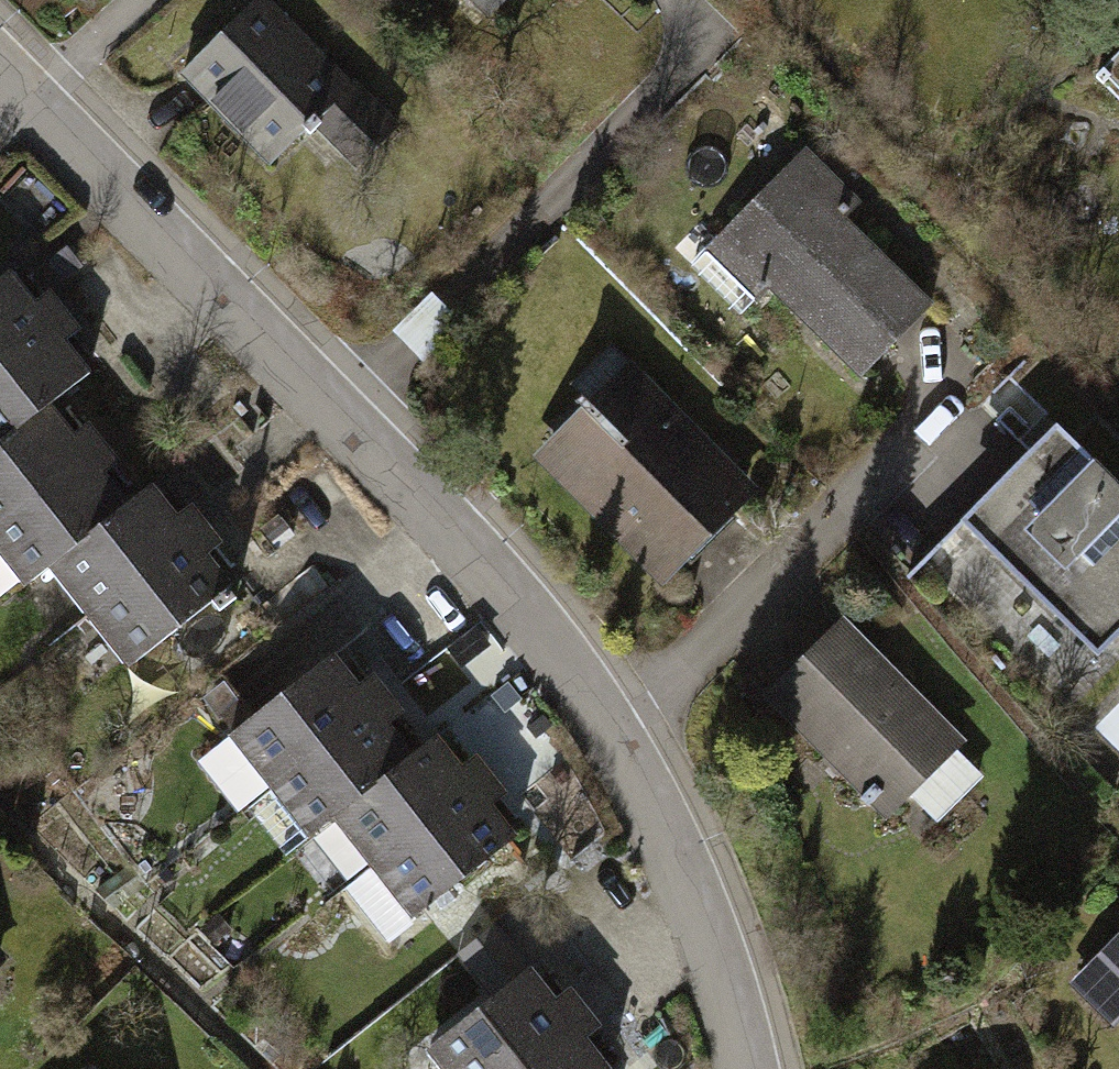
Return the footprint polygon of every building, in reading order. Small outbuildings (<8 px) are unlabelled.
[(263,0),(251,0),(169,78),(276,190),(364,107),(263,0)] [(477,30),(507,0),(448,0),(477,30)] [(1097,77),(1118,98),(1118,53),(1097,77)] [(857,208),(799,151),(682,270),(737,323),(757,303),(850,394),(934,308),(844,221),(857,208)] [(13,277),(0,286),(0,448),(52,408),(91,378),(68,348),(85,335),(54,296),(37,309),(13,277)] [(757,497),(628,362),(518,465),(647,600),(757,497)] [(52,408),(0,448),(0,559),(25,591),(51,571),(131,510),(108,479),(125,466),(94,427),(77,440),(52,408)] [(1065,472),(1046,454),(986,514),(1005,532),(985,552),(1103,669),(1118,652),(1118,483),(1086,451),(1065,472)] [(181,523),(157,490),(131,510),(51,571),(129,673),(236,592),(213,562),(229,549),(199,510),(181,523)] [(967,748),(840,622),(754,708),(881,835),(905,810),(930,835),(983,782),(958,757),(967,748)] [(362,694),(337,662),(231,743),(309,845),(335,826),(416,764),(393,734),(409,721),(379,681),(362,694)] [(466,777),(441,745),(416,764),(335,826),(414,928),(520,847),(497,816),(513,803),(483,764),(466,777)] [(520,961),(494,928),(460,955),(485,987),(520,961)] [(1071,992),(1118,1036),(1118,1035),(1118,941),(1071,992)] [(532,973),(426,1054),(437,1068),(606,1068),(587,1044),(604,1031),(573,992),(556,1005),(532,973)]
